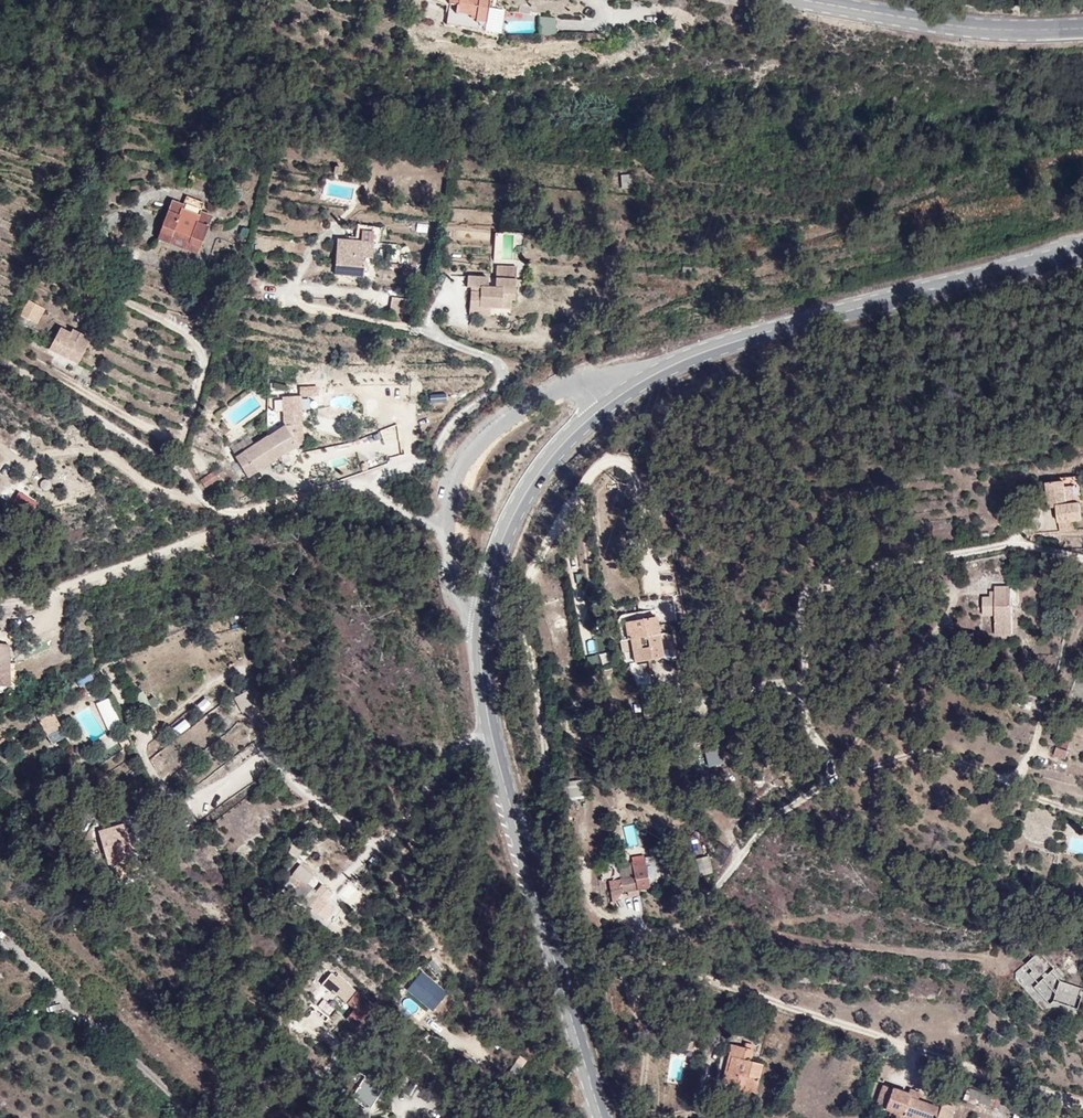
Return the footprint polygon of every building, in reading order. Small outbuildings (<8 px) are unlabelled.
[(503,9),(503,8),(485,5),(461,1),(456,33),(497,41),(503,9)] [(537,17),(537,36),(555,36),(555,17),(537,17)] [(510,33),(532,32),(532,23),(510,24),(510,33)] [(636,197),(638,183),(618,181),(617,194),(636,197)] [(202,260),(217,222),(205,217),(209,208),(191,200),(186,210),(176,206),(162,244),(202,260)] [(357,224),(354,236),(376,241),(379,229),(357,224)] [(512,246),(521,246),(521,233),(493,233),(493,263),(512,263),(512,246)] [(377,264),(378,247),(343,245),(339,281),(367,283),(369,263),(377,264)] [(522,285),(523,273),(502,272),(501,284),(522,285)] [(521,307),(522,285),(501,284),(501,294),(494,293),(494,284),(473,283),(473,294),(486,294),(486,299),(477,298),(476,298),(475,316),(485,317),(485,314),(496,314),(517,315),(517,307),(521,307)] [(35,321),(43,306),(33,300),(24,316),(35,321)] [(410,320),(412,305),(398,303),(395,318),(410,320)] [(42,325),(50,309),(43,306),(35,321),(42,325)] [(85,360),(96,340),(76,330),(75,334),(64,328),(53,349),(73,360),(75,355),(85,360)] [(83,365),(85,360),(75,355),(73,360),(72,360),(83,365)] [(283,426),(267,437),(278,456),(302,444),(300,397),(282,398),(283,426)] [(9,449),(20,456),(31,439),(20,432),(9,449)] [(267,437),(235,457),(246,477),(278,456),(267,437)] [(1079,502),(1079,485),(1074,485),(1075,466),(1065,466),(1065,462),(1044,461),(1043,488),(1052,489),(1051,513),(1074,513),(1074,502),(1079,502)] [(219,467),(199,480),(204,487),(224,474),(219,467)] [(11,502),(14,493),(0,490),(0,499),(11,502)] [(19,491),(8,507),(24,518),(35,503),(19,491)] [(1025,621),(1025,572),(1002,571),(1002,579),(1002,588),(991,588),(991,600),(1003,599),(1003,621),(1025,621)] [(1002,588),(1002,579),(990,579),(991,588),(1002,588)] [(661,638),(654,593),(616,600),(620,623),(625,622),(629,644),(661,638)] [(11,646),(0,646),(0,688),(12,688),(11,646)] [(587,657),(588,665),(598,664),(597,656),(587,657)] [(218,697),(238,688),(234,680),(215,689),(218,697)] [(262,701),(259,688),(250,689),(252,703),(262,701)] [(152,705),(161,703),(158,694),(150,697),(152,705)] [(208,699),(198,703),(202,712),(211,709),(208,699)] [(261,713),(257,704),(248,709),(252,717),(261,713)] [(63,733),(52,711),(37,718),(49,740),(63,733)] [(1069,740),(1072,732),(1057,727),(1055,734),(1069,740)] [(723,766),(722,745),(704,746),(705,767),(723,766)] [(1055,748),(1053,757),(1065,759),(1067,751),(1055,748)] [(241,771),(241,784),(250,784),(250,771),(241,771)] [(583,798),(582,780),(565,782),(566,799),(583,798)] [(135,832),(130,817),(103,827),(108,841),(135,832)] [(147,843),(143,827),(134,829),(135,832),(140,845),(147,843)] [(140,845),(135,832),(108,841),(115,861),(142,852),(140,845)] [(677,847),(675,837),(661,840),(664,854),(678,850),(677,847)] [(608,880),(608,897),(635,896),(635,891),(652,891),(652,878),(630,879),(630,863),(619,863),(619,880),(608,880)] [(280,887),(337,934),(349,919),(334,907),(333,908),(305,885),(312,876),(299,865),(280,887)] [(337,890),(318,872),(308,884),(326,901),(337,890)] [(345,884),(339,879),(335,884),(341,889),(345,884)] [(422,961),(428,953),(418,943),(413,950),(417,957),(422,961)] [(1052,974),(1034,950),(1007,969),(1036,1006),(1043,1001),(1066,1010),(1076,985),(1052,974)] [(432,971),(438,964),(429,956),(424,963),(432,971)] [(424,1005),(438,988),(421,973),(406,990),(424,1005)] [(350,1029),(365,1008),(326,977),(324,980),(317,976),(309,988),(317,994),(320,991),(344,1010),(337,1020),(350,1029)] [(765,1033),(749,1026),(729,1070),(737,1074),(735,1079),(743,1082),(741,1085),(752,1090),(766,1058),(755,1053),(765,1033)] [(512,1068),(505,1063),(497,1074),(504,1079),(512,1068)] [(360,1112),(374,1089),(379,1092),(383,1086),(355,1069),(351,1076),(354,1077),(340,1099),(360,1112)] [(937,1090),(908,1079),(904,1088),(934,1099),(936,1094),(937,1090)] [(947,1098),(936,1094),(934,1099),(904,1088),(903,1090),(878,1080),(871,1096),(895,1105),(905,1108),(906,1105),(927,1113),(926,1117),(940,1117),(947,1098)] [(707,1116),(709,1102),(691,1100),(689,1114),(707,1116)] [(1009,1116),(1012,1101),(1008,1100),(1003,1115),(1009,1116)] [(927,1113),(906,1105),(905,1108),(895,1105),(893,1110),(912,1117),(926,1117),(927,1113)]
